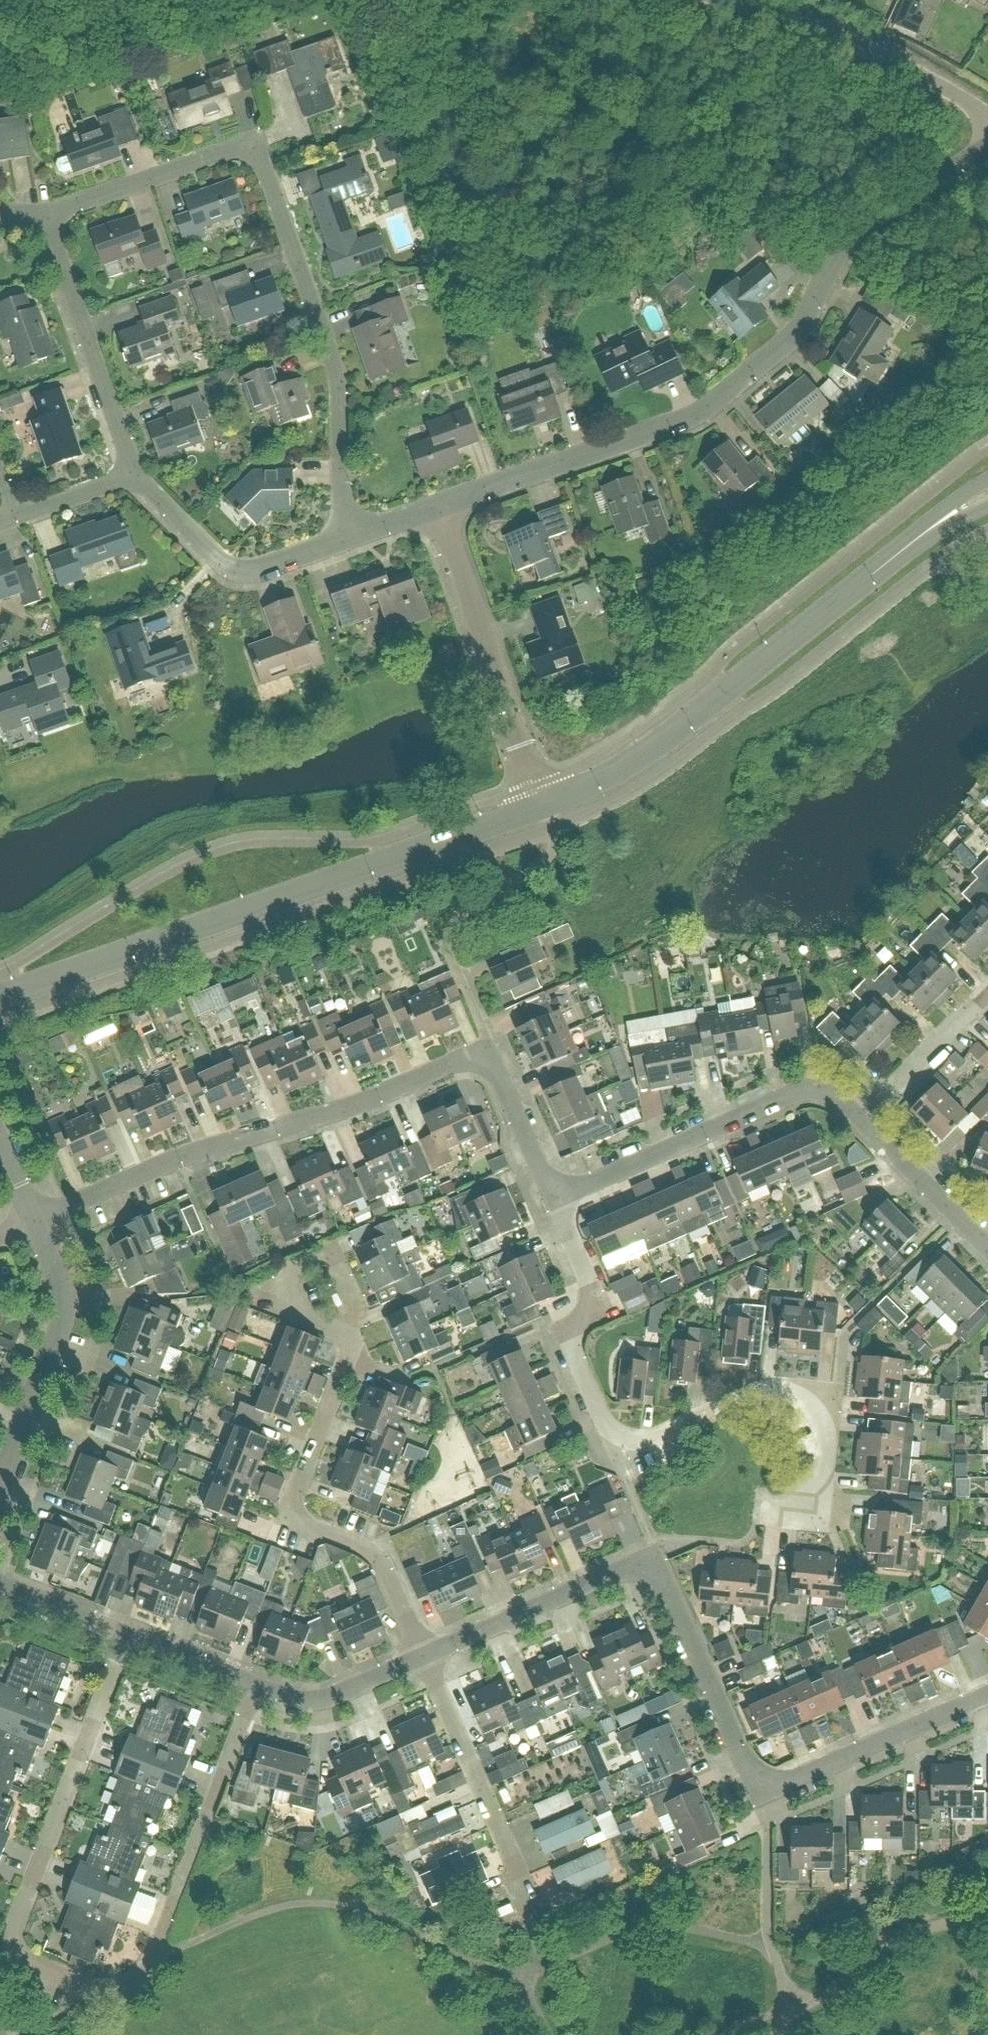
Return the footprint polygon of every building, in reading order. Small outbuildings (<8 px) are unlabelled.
[(346,68),(336,38),(293,54),(289,42),(267,50),(277,75),(297,68),(300,76),(291,79),(306,121),(337,109),(329,87),(327,88),(323,76),(328,75),(329,77),(333,75),(333,73),(346,68)] [(240,92),(231,66),(210,73),(213,82),(170,98),(171,100),(175,99),(180,111),(175,113),(183,138),(184,138),(182,130),(216,118),(217,120),(233,115),(226,97),(240,92)] [(64,175),(74,172),(75,175),(122,158),(119,149),(139,142),(128,110),(98,120),(102,129),(79,137),(78,136),(75,137),(75,138),(63,142),(69,157),(59,160),(57,165),(60,173),(64,175)] [(24,118),(0,122),(0,163),(31,157),(24,118)] [(380,156),(395,151),(396,150),(390,134),(375,139),(380,156)] [(389,261),(379,233),(353,243),(347,223),(351,222),(344,202),(373,191),(361,156),(346,162),(348,169),(320,179),(326,196),(320,198),(319,195),(311,198),(330,251),(326,252),(336,280),(389,261)] [(245,214),(234,182),(186,199),(191,214),(177,219),(186,245),(206,238),(203,229),(245,214)] [(109,279),(110,279),(124,274),(119,260),(142,252),(148,270),(167,263),(156,233),(143,237),(136,218),(93,234),(109,279)] [(939,225),(936,227),(927,233),(936,245),(947,238),(939,225)] [(779,289),(780,288),(762,266),(741,284),(738,281),(711,303),(740,339),(734,344),(734,345),(768,318),(755,301),(764,294),(766,297),(778,288),(779,289)] [(284,322),(285,322),(271,280),(242,290),(238,277),(249,273),(249,272),(213,284),(223,311),(224,310),(223,309),(235,305),(242,326),(281,313),(284,322)] [(54,356),(37,310),(28,313),(23,298),(0,306),(0,321),(7,340),(11,338),(22,369),(39,364),(38,362),(54,356)] [(137,378),(138,378),(135,369),(175,354),(179,363),(180,363),(167,327),(181,322),(173,298),(140,310),(146,326),(119,336),(126,356),(129,355),(137,378)] [(421,364),(421,363),(400,370),(394,353),(401,351),(393,327),(409,322),(401,299),(375,308),(380,322),(354,332),(371,381),(421,364)] [(859,381),(863,374),(877,383),(890,363),(878,355),(893,332),(861,312),(852,326),(854,328),(832,363),(859,381)] [(645,393),(684,374),(669,343),(649,352),(640,333),(625,340),(627,344),(609,353),(608,350),(605,352),(606,354),(596,359),(612,394),(639,381),(645,393)] [(540,422),(541,425),(561,418),(554,398),(568,393),(558,364),(531,373),(535,386),(502,398),(509,418),(507,419),(511,432),(540,422)] [(255,415),(271,410),(277,429),(310,417),(305,402),(310,400),(302,379),(282,386),(275,367),(242,379),(255,415)] [(205,379),(212,397),(225,392),(218,374),(205,379)] [(779,444),(789,436),(796,445),(799,445),(811,436),(811,431),(805,423),(826,406),(805,380),(758,419),(779,444)] [(837,382),(825,390),(842,413),(853,405),(837,382)] [(78,426),(78,424),(74,426),(62,392),(66,390),(65,389),(35,400),(42,421),(26,426),(27,427),(33,425),(48,467),(42,470),(42,471),(82,456),(72,428),(78,426)] [(25,404),(22,393),(0,400),(0,413),(25,404)] [(202,448),(203,447),(194,424),(209,418),(201,393),(172,403),(176,417),(152,426),(168,469),(169,469),(164,456),(200,443),(202,448)] [(479,442),(468,412),(428,426),(433,440),(411,448),(422,479),(462,465),(459,454),(455,455),(453,450),(464,446),(465,448),(479,442)] [(765,491),(776,482),(757,458),(746,467),(727,443),(703,463),(735,503),(759,483),(765,491)] [(295,493),(294,471),(254,471),(226,500),(241,516),(244,513),(257,526),(270,512),(291,512),(291,494),(295,493)] [(651,545),(671,538),(659,503),(644,507),(635,481),(604,492),(618,534),(644,525),(651,545)] [(538,515),(542,524),(504,538),(516,573),(536,566),(542,582),(561,575),(549,540),(571,532),(562,507),(538,515)] [(81,569),(116,557),(121,571),(139,564),(123,518),(88,530),(86,527),(67,534),(73,550),(51,558),(61,587),(84,579),(81,569)] [(42,602),(29,565),(15,569),(10,554),(0,557),(0,601),(20,594),(25,607),(42,602)] [(391,632),(430,618),(423,597),(419,598),(410,571),(396,576),(398,580),(389,583),(384,569),(361,577),(363,581),(333,592),(331,587),(330,588),(344,628),(373,618),(370,609),(381,605),(391,632)] [(580,604),(600,597),(594,581),(575,588),(580,604)] [(290,676),(324,664),(311,626),(306,628),(296,600),(266,611),(273,631),(278,629),(281,637),(251,648),(264,685),(265,685),(262,678),(288,669),(290,676)] [(533,610),(545,642),(530,647),(541,678),(582,664),(571,632),(570,633),(559,601),(533,610)] [(142,627),(126,632),(125,631),(107,637),(126,690),(159,678),(160,683),(195,670),(185,643),(152,655),(142,627)] [(64,705),(61,706),(56,693),(72,687),(60,654),(32,664),(40,687),(26,692),(25,690),(0,698),(0,710),(1,709),(9,732),(23,727),(20,720),(33,716),(40,735),(70,724),(64,705)] [(972,874),(978,879),(987,889),(987,858),(972,874)] [(967,919),(987,941),(987,906),(987,905),(987,889),(978,879),(962,895),(976,910),(967,919)] [(967,919),(957,929),(942,915),(926,931),(944,949),(953,940),(975,962),(985,952),(987,955),(987,941),(967,919)] [(551,933),(556,945),(574,937),(569,925),(551,933)] [(925,961),(915,971),(946,1002),(949,998),(948,997),(951,993),(947,989),(958,979),(936,957),(944,949),(926,931),(910,947),(925,961)] [(538,938),(512,950),(517,961),(492,972),(502,995),(512,991),(516,999),(515,1000),(515,1001),(543,989),(542,988),(541,988),(532,966),(547,960),(538,938)] [(942,1006),(946,1002),(915,971),(905,981),(891,967),(875,983),(886,995),(892,1001),(901,992),(923,1014),(933,1004),(937,1008),(940,1004),(942,1006)] [(449,1001),(461,996),(450,972),(430,981),(434,990),(424,995),(422,992),(440,1033),(439,1033),(440,1036),(460,1027),(449,1001)] [(867,1008),(857,1018),(888,1048),(892,1045),(890,1043),(894,1040),(890,1036),(900,1025),(878,1003),(886,995),(875,983),(869,977),(853,993),(867,1008)] [(765,991),(767,1004),(772,1028),(774,1041),(798,1037),(794,1016),(806,1014),(801,989),(789,991),(788,987),(765,991)] [(440,1033),(422,992),(423,995),(412,1000),(408,991),(388,1000),(398,1024),(410,1018),(421,1042),(439,1033),(440,1033)] [(518,1030),(527,1051),(569,1032),(561,1012),(554,1015),(544,993),(520,1004),(529,1025),(518,1030)] [(754,997),(731,1002),(741,1056),(764,1052),(760,1031),(772,1028),(767,1004),(755,1006),(754,997)] [(373,1063),(374,1065),(394,1057),(382,1030),(394,1025),(384,1002),(363,1011),(367,1019),(357,1024),(356,1021),(355,1021),(373,1063)] [(700,1033),(702,1042),(714,1039),(718,1061),(741,1056),(731,1002),(718,1004),(720,1012),(697,1017),(699,1022),(700,1033)] [(318,1022),(321,1029),(332,1053),(344,1047),(354,1071),(373,1063),(355,1021),(354,1022),(353,1018),(342,1023),(338,1013),(318,1022)] [(884,1052),(888,1048),(857,1018),(848,1027),(833,1013),(817,1029),(835,1047),(843,1038),(865,1060),(876,1050),(879,1054),(883,1050),(884,1052)] [(699,1022),(664,1029),(675,1086),(697,1081),(694,1060),(705,1058),(702,1042),(700,1033),(699,1022)] [(303,1084),(303,1085),(304,1087),(324,1079),(312,1052),(324,1047),(314,1024),(293,1033),(297,1041),(287,1046),(286,1043),(285,1043),(303,1084)] [(651,1090),(675,1086),(664,1029),(629,1036),(636,1071),(647,1069),(651,1090)] [(569,1032),(527,1051),(536,1071),(547,1066),(552,1077),(576,1066),(591,1059),(587,1048),(578,1052),(569,1032)] [(285,1043),(285,1044),(282,1038),(251,1051),(267,1087),(279,1082),(284,1093),(303,1085),(303,1084),(285,1043)] [(987,1071),(987,1053),(978,1043),(969,1053),(987,1071)] [(233,1106),(233,1107),(234,1109),(254,1100),(247,1085),(259,1080),(244,1046),(223,1055),(227,1063),(217,1068),(216,1065),(215,1066),(233,1106)] [(233,1106),(215,1066),(216,1068),(205,1073),(201,1064),(181,1073),(192,1097),(204,1091),(214,1115),(233,1107),(233,1106)] [(554,1113),(586,1099),(577,1079),(581,1077),(576,1066),(552,1077),(556,1087),(545,1092),(554,1113)] [(146,1087),(145,1088),(163,1128),(163,1129),(164,1131),(184,1123),(172,1096),(184,1091),(174,1068),(153,1077),(157,1085),(147,1090),(146,1087)] [(911,1111),(927,1126),(952,1101),(945,1093),(951,1087),(938,1073),(923,1088),(929,1093),(911,1111)] [(144,1137),(163,1129),(163,1128),(145,1088),(139,1076),(113,1087),(116,1093),(111,1095),(122,1119),(134,1113),(144,1137)] [(603,1127),(599,1117),(605,1114),(597,1094),(586,1099),(554,1113),(563,1133),(574,1128),(579,1139),(584,1136),(589,1148),(619,1134),(614,1123),(603,1127)] [(987,1114),(987,1095),(971,1112),(981,1121),(987,1114)] [(97,1158),(96,1158),(97,1161),(117,1152),(105,1126),(118,1121),(107,1097),(87,1106),(90,1115),(80,1119),(79,1117),(78,1117),(97,1158)] [(465,1100),(445,1109),(461,1145),(473,1140),(478,1152),(497,1143),(486,1118),(475,1122),(465,1100)] [(968,1117),(952,1101),(927,1126),(943,1142),(968,1117)] [(461,1145),(445,1109),(424,1118),(434,1140),(423,1145),(435,1171),(454,1162),(449,1151),(461,1145)] [(97,1158),(78,1117),(79,1120),(69,1124),(65,1116),(45,1125),(55,1148),(67,1143),(77,1166),(96,1158),(97,1158)] [(379,1138),(396,1176),(407,1172),(412,1184),(433,1175),(421,1148),(408,1153),(397,1127),(377,1136),(378,1138),(379,1138)] [(813,1128),(793,1137),(807,1168),(827,1160),(813,1128)] [(985,1134),(971,1167),(987,1174),(987,1135),(985,1134)] [(746,1139),(753,1154),(767,1186),(787,1177),(773,1146),(762,1150),(756,1135),(746,1139)] [(807,1168),(793,1137),(773,1146),(787,1177),(807,1168)] [(379,1138),(378,1138),(360,1146),(370,1170),(358,1175),(370,1202),(390,1194),(385,1181),(396,1176),(379,1138)] [(309,1159),(327,1200),(338,1195),(344,1207),(356,1202),(360,1211),(353,1214),(358,1224),(373,1218),(352,1171),(340,1176),(330,1153),(323,1156),(322,1153),(309,1159)] [(767,1186),(753,1154),(733,1163),(738,1174),(728,1178),(739,1203),(749,1199),(747,1194),(767,1186)] [(327,1200),(309,1159),(297,1165),(298,1167),(291,1170),(302,1194),(289,1199),(300,1222),(320,1213),(317,1205),(327,1200)] [(669,1191),(688,1235),(707,1226),(688,1183),(681,1167),(672,1171),(679,1187),(669,1191)] [(236,1179),(253,1217),(266,1211),(272,1225),(282,1220),(284,1225),(297,1220),(284,1192),(272,1197),(262,1173),(259,1174),(257,1170),(236,1179)] [(867,1194),(858,1173),(837,1182),(846,1204),(867,1194)] [(727,1217),(724,1209),(734,1205),(723,1180),(713,1184),(708,1174),(688,1183),(707,1226),(727,1217)] [(215,1188),(218,1193),(215,1194),(225,1218),(213,1223),(232,1268),(251,1260),(245,1245),(249,1243),(240,1222),(253,1217),(236,1179),(215,1188)] [(652,1181),(643,1185),(668,1243),(688,1235),(669,1191),(658,1196),(652,1181)] [(473,1225),(474,1226),(515,1208),(508,1192),(505,1193),(504,1190),(490,1196),(486,1185),(449,1201),(454,1212),(457,1232),(473,1225)] [(640,1204),(630,1209),(648,1252),(668,1243),(643,1185),(634,1189),(640,1204)] [(867,1222),(859,1214),(862,1211),(857,1200),(824,1215),(849,1240),(860,1229),(876,1244),(903,1217),(887,1202),(867,1222)] [(205,1231),(194,1206),(182,1211),(193,1236),(205,1231)] [(515,1208),(474,1226),(482,1245),(471,1250),(476,1261),(502,1250),(497,1239),(521,1228),(519,1225),(522,1224),(515,1208)] [(630,1209),(610,1218),(628,1260),(648,1252),(630,1209)] [(112,1248),(121,1268),(156,1253),(156,1251),(167,1246),(152,1214),(130,1224),(136,1237),(112,1248)] [(903,1217),(876,1244),(891,1260),(880,1271),(889,1280),(907,1262),(898,1253),(918,1233),(903,1217)] [(590,1226),(603,1257),(608,1269),(628,1260),(610,1218),(590,1226)] [(355,1251),(365,1272),(418,1248),(413,1237),(403,1241),(393,1221),(370,1231),(375,1242),(355,1251)] [(423,1260),(418,1248),(365,1272),(374,1293),(394,1285),(400,1298),(423,1287),(413,1264),(423,1260)] [(504,1278),(510,1291),(545,1276),(535,1254),(513,1264),(507,1252),(482,1263),(491,1284),(504,1278)] [(151,1279),(156,1290),(159,1295),(188,1294),(173,1260),(162,1265),(156,1253),(121,1268),(130,1288),(151,1279)] [(922,1261),(904,1279),(913,1288),(917,1285),(931,1299),(958,1272),(944,1257),(931,1270),(922,1261)] [(973,1286),(958,1272),(931,1299),(946,1314),(973,1286)] [(503,1309),(506,1318),(512,1331),(537,1320),(532,1307),(554,1298),(545,1276),(510,1291),(515,1304),(503,1309)] [(641,1285),(620,1294),(628,1314),(649,1306),(641,1285)] [(973,1286),(946,1314),(960,1328),(957,1331),(966,1340),(987,1319),(987,1317),(980,1309),(987,1301),(973,1286)] [(396,1341),(430,1326),(425,1314),(436,1309),(427,1289),(405,1298),(409,1309),(386,1319),(396,1341)] [(800,1355),(804,1310),(792,1308),(793,1299),(771,1297),(769,1322),(782,1324),(779,1349),(786,1350),(786,1353),(800,1355)] [(892,1297),(883,1306),(903,1326),(912,1318),(892,1297)] [(804,1310),(800,1355),(813,1356),(813,1353),(821,1354),(823,1328),(836,1330),(839,1304),(817,1302),(816,1311),(804,1310)] [(723,1358),(724,1358),(723,1364),(747,1367),(747,1360),(748,1360),(752,1330),(764,1332),(766,1307),(733,1304),(729,1307),(728,1319),(727,1319),(723,1358)] [(131,1308),(123,1329),(170,1347),(171,1344),(176,1346),(177,1346),(179,1346),(181,1346),(182,1345),(183,1344),(184,1343),(185,1342),(186,1340),(186,1339),(186,1337),(186,1336),(186,1334),(185,1333),(184,1331),(177,1329),(182,1315),(157,1305),(153,1316),(131,1308)] [(249,1313),(245,1311),(237,1308),(229,1328),(241,1332),(249,1313)] [(884,1318),(875,1308),(857,1326),(866,1336),(884,1318)] [(498,1320),(485,1326),(490,1339),(504,1334),(498,1320)] [(913,1346),(920,1339),(926,1333),(917,1324),(904,1337),(913,1346)] [(430,1326),(396,1341),(405,1363),(429,1353),(433,1363),(456,1353),(447,1333),(435,1338),(430,1326)] [(281,1349),(314,1362),(322,1341),(289,1328),(281,1349)] [(158,1379),(170,1347),(123,1329),(115,1349),(137,1358),(132,1369),(158,1379)] [(713,1331),(701,1330),(690,1329),(688,1344),(674,1342),(670,1381),(696,1384),(698,1359),(710,1360),(713,1331)] [(499,1386),(531,1372),(522,1352),(511,1357),(506,1346),(482,1357),(486,1368),(491,1366),(499,1386)] [(622,1361),(618,1400),(643,1403),(647,1373),(659,1374),(661,1350),(639,1347),(637,1362),(622,1361)] [(309,1372),(314,1362),(281,1349),(274,1368),(273,1369),(322,1388),(325,1378),(311,1373),(309,1372)] [(225,1372),(232,1354),(221,1350),(214,1368),(225,1372)] [(902,1382),(903,1370),(912,1371),(913,1362),(862,1357),(862,1364),(859,1363),(857,1377),(902,1382)] [(266,1387),(266,1389),(298,1402),(302,1391),(303,1392),(318,1397),(322,1388),(273,1369),(274,1368),(263,1364),(255,1383),(266,1387)] [(457,1386),(481,1381),(479,1369),(455,1375),(457,1386)] [(499,1386),(508,1406),(556,1385),(552,1376),(537,1382),(536,1382),(531,1372),(499,1386)] [(858,1398),(871,1400),(870,1413),(908,1417),(911,1383),(902,1382),(857,1377),(856,1391),(859,1391),(858,1398)] [(138,1418),(139,1417),(143,1405),(154,1410),(162,1390),(137,1380),(132,1391),(110,1383),(102,1404),(138,1418)] [(517,1426),(548,1412),(544,1401),(545,1401),(560,1394),(556,1385),(508,1406),(517,1425),(517,1426)] [(368,1390),(362,1406),(401,1422),(406,1411),(416,1415),(423,1395),(399,1386),(395,1397),(372,1388),(371,1391),(368,1390)] [(290,1422),(298,1402),(266,1389),(258,1410),(241,1403),(237,1415),(262,1424),(266,1413),(290,1422)] [(137,1454),(145,1434),(153,1422),(139,1417),(138,1418),(102,1404),(94,1424),(116,1433),(112,1444),(137,1454)] [(380,1435),(375,1446),(400,1456),(407,1437),(397,1433),(401,1422),(362,1406),(356,1422),(358,1423),(357,1427),(380,1435)] [(514,1451),(521,1448),(526,1459),(551,1448),(547,1437),(557,1432),(548,1412),(517,1426),(517,1425),(505,1430),(514,1451)] [(237,1428),(229,1448),(261,1460),(269,1440),(258,1435),(262,1424),(237,1415),(233,1426),(237,1428)] [(915,1426),(889,1423),(881,1422),(880,1435),(862,1433),(861,1440),(859,1440),(857,1454),(911,1460),(915,1426)] [(344,1451),(338,1467),(378,1483),(385,1464),(395,1468),(400,1456),(375,1446),(371,1457),(348,1448),(347,1452),(344,1451)] [(221,1468),(281,1491),(286,1480),(268,1473),(267,1475),(259,1472),(259,1471),(257,1471),(261,1460),(229,1448),(221,1468)] [(83,1455),(75,1476),(110,1490),(115,1477),(127,1482),(134,1462),(109,1452),(104,1463),(83,1455)] [(911,1460),(857,1454),(856,1468),(858,1468),(858,1475),(883,1478),(882,1491),(908,1494),(911,1460)] [(975,1461),(974,1474),(987,1475),(987,1462),(975,1461)] [(378,1483),(338,1467),(332,1483),(334,1485),(333,1488),(356,1497),(352,1508),(376,1517),(383,1498),(373,1494),(378,1483)] [(221,1468),(213,1488),(246,1501),(250,1490),(251,1491),(251,1490),(260,1494),(259,1495),(277,1503),(281,1491),(221,1468)] [(110,1490),(75,1476),(66,1496),(88,1505),(84,1516),(109,1526),(117,1506),(106,1502),(110,1490)] [(592,1499),(580,1505),(597,1543),(616,1534),(608,1516),(620,1511),(622,1515),(623,1515),(609,1483),(589,1492),(592,1499)] [(246,1501),(213,1488),(205,1509),(237,1521),(246,1501)] [(161,1504),(168,1507),(173,1495),(165,1493),(161,1504)] [(866,1532),(911,1537),(912,1525),(921,1526),(924,1504),(898,1501),(897,1514),(871,1511),(871,1518),(868,1518),(866,1532)] [(597,1543),(580,1505),(568,1510),(564,1503),(544,1512),(559,1543),(557,1539),(569,1533),(577,1552),(597,1543)] [(524,1529),(512,1535),(529,1573),(548,1564),(540,1546),(550,1542),(552,1546),(553,1546),(539,1514),(521,1522),(524,1529)] [(47,1524),(39,1545),(75,1559),(80,1546),(91,1551),(99,1531),(67,1519),(63,1530),(47,1524)] [(911,1537),(866,1532),(865,1546),(868,1546),(867,1553),(892,1556),(891,1569),(916,1572),(919,1550),(910,1549),(911,1537)] [(529,1573),(512,1535),(500,1540),(496,1533),(478,1541),(492,1573),(493,1572),(491,1568),(501,1564),(509,1582),(529,1573)] [(458,1563),(445,1569),(461,1603),(482,1594),(473,1571),(484,1566),(486,1571),(487,1570),(472,1537),(459,1542),(461,1546),(452,1550),(458,1563)] [(86,1563),(75,1559),(39,1545),(31,1565),(78,1584),(86,1563)] [(131,1580),(133,1576),(141,1555),(129,1550),(120,1576),(131,1580)] [(800,1596),(812,1597),(816,1552),(803,1551),(802,1554),(795,1553),(792,1579),(779,1577),(777,1603),(799,1605),(800,1596)] [(133,1576),(131,1580),(143,1585),(135,1603),(139,1605),(138,1607),(154,1614),(169,1574),(173,1564),(142,1552),(141,1555),(133,1576)] [(845,1610),(847,1584),(849,1572),(836,1571),(837,1557),(830,1557),(830,1554),(816,1552),(812,1597),(823,1598),(823,1608),(845,1610)] [(734,1605),(739,1560),(725,1559),(725,1562),(717,1561),(716,1577),(702,1576),(699,1601),(707,1602),(705,1617),(721,1619),(722,1604),(734,1605)] [(753,1562),(739,1560),(734,1605),(746,1606),(745,1616),(767,1618),(771,1580),(758,1579),(759,1565),(752,1565),(753,1562)] [(418,1565),(405,1570),(419,1600),(417,1596),(429,1591),(439,1613),(461,1603),(445,1569),(424,1578),(418,1565)] [(174,1618),(182,1600),(193,1604),(194,1600),(204,1576),(183,1568),(180,1578),(169,1574),(154,1614),(170,1620),(171,1617),(174,1618)] [(204,1576),(194,1600),(205,1604),(196,1627),(200,1628),(199,1631),(215,1637),(230,1598),(211,1590),(218,1571),(209,1568),(205,1577),(204,1576)] [(353,1608),(370,1647),(386,1640),(385,1637),(388,1636),(378,1613),(389,1608),(379,1585),(373,1576),(355,1584),(363,1603),(353,1608)] [(975,1607),(987,1614),(987,1589),(986,1588),(975,1607)] [(230,1598),(215,1637),(231,1643),(232,1641),(236,1642),(245,1619),(256,1623),(265,1600),(245,1592),(241,1602),(230,1598)] [(265,1600),(256,1623),(267,1628),(258,1651),(261,1652),(260,1655),(276,1661),(292,1621),(272,1614),(276,1604),(265,1600)] [(329,1635),(340,1630),(350,1653),(353,1651),(354,1654),(370,1647),(353,1608),(334,1616),(330,1607),(318,1612),(321,1618),(329,1635)] [(975,1607),(964,1626),(987,1640),(987,1614),(975,1607)] [(292,1621),(276,1661),(292,1667),(293,1665),(297,1666),(306,1643),(318,1647),(332,1641),(329,1635),(321,1618),(309,1623),(307,1628),(292,1621)] [(959,1621),(947,1626),(958,1650),(969,1645),(959,1621)] [(633,1624),(614,1632),(631,1671),(643,1666),(646,1673),(664,1665),(650,1633),(649,1633),(651,1638),(641,1642),(633,1624)] [(947,1626),(915,1640),(930,1673),(950,1664),(946,1655),(958,1650),(947,1626)] [(631,1671),(614,1632),(594,1641),(602,1660),(592,1664),(590,1659),(589,1660),(603,1692),(622,1684),(619,1677),(631,1671)] [(930,1673),(915,1640),(895,1649),(910,1682),(930,1673)] [(724,1663),(741,1654),(734,1641),(717,1650),(724,1663)] [(746,1668),(762,1661),(773,1656),(768,1644),(741,1656),(746,1668)] [(0,1685),(0,1707),(22,1716),(47,1652),(32,1646),(27,1660),(23,1659),(22,1660),(17,1658),(6,1686),(1,1683),(0,1685)] [(895,1649),(876,1658),(890,1690),(910,1682),(895,1649)] [(62,1658),(47,1652),(22,1716),(52,1728),(61,1707),(55,1704),(65,1677),(60,1675),(61,1673),(57,1672),(62,1658)] [(562,1655),(546,1662),(563,1701),(574,1696),(578,1706),(589,1709),(601,1704),(588,1674),(577,1678),(567,1656),(563,1657),(562,1655)] [(810,1681),(824,1714),(845,1705),(841,1696),(852,1691),(853,1691),(844,1672),(842,1667),(817,1678),(809,1658),(803,1661),(807,1670),(806,1671),(810,1681)] [(853,1691),(852,1691),(854,1696),(866,1691),(870,1699),(890,1690),(876,1658),(844,1672),(853,1691)] [(762,1661),(746,1668),(738,1672),(743,1684),(768,1673),(762,1661)] [(552,1706),(563,1701),(546,1662),(530,1669),(531,1672),(528,1673),(538,1696),(527,1700),(538,1724),(557,1716),(552,1706)] [(502,1681),(486,1689),(503,1728),(514,1723),(518,1733),(538,1724),(527,1700),(517,1705),(507,1683),(503,1684),(502,1681)] [(790,1690),(805,1723),(824,1714),(810,1681),(790,1690)] [(912,1686),(918,1701),(926,1698),(919,1683),(912,1686)] [(918,1701),(912,1686),(905,1689),(911,1705),(918,1701)] [(493,1732),(503,1728),(486,1689),(470,1696),(472,1698),(468,1700),(488,1745),(497,1741),(493,1732)] [(790,1690),(770,1699),(785,1731),(805,1723),(790,1690)] [(153,1767),(178,1702),(163,1697),(157,1711),(153,1709),(153,1711),(147,1709),(137,1736),(131,1734),(123,1755),(153,1767)] [(785,1731),(770,1699),(750,1708),(764,1740),(785,1731)] [(153,1767),(183,1778),(191,1757),(185,1755),(196,1728),(190,1725),(191,1724),(187,1722),(193,1708),(178,1702),(153,1767)] [(0,1707),(0,1774),(22,1716),(0,1707)] [(450,1746),(445,1749),(430,1716),(427,1718),(426,1715),(410,1722),(427,1762),(438,1757),(440,1761),(444,1762),(455,1757),(450,1746)] [(22,1716),(0,1774),(0,1780),(13,1785),(18,1772),(22,1773),(22,1772),(28,1774),(39,1746),(44,1749),(52,1728),(22,1716)] [(427,1762),(410,1722),(394,1729),(395,1732),(392,1733),(400,1751),(389,1756),(404,1792),(416,1787),(411,1774),(419,1771),(417,1766),(427,1762)] [(639,1749),(644,1762),(680,1746),(670,1724),(648,1734),(643,1723),(617,1735),(625,1754),(639,1749)] [(807,1727),(813,1743),(821,1739),(814,1724),(807,1727)] [(813,1743),(807,1727),(799,1730),(806,1746),(813,1743)] [(583,1747),(592,1768),(596,1776),(598,1781),(611,1776),(596,1741),(583,1747)] [(382,1790),(389,1787),(393,1797),(404,1792),(389,1756),(384,1745),(373,1750),(372,1745),(368,1747),(367,1745),(351,1752),(368,1791),(368,1790),(380,1785),(382,1790)] [(646,1800),(650,1798),(672,1788),(667,1778),(689,1768),(680,1746),(644,1762),(649,1773),(636,1779),(646,1800)] [(263,1785),(277,1789),(286,1754),(261,1747),(256,1765),(244,1762),(239,1776),(234,1790),(259,1797),(263,1785)] [(333,1763),(334,1767),(322,1772),(342,1817),(354,1812),(374,1803),(368,1790),(368,1791),(351,1752),(335,1759),(336,1762),(333,1763)] [(311,1761),(286,1754),(277,1789),(291,1793),(288,1804),(318,1813),(320,1782),(307,1779),(311,1761)] [(153,1767),(123,1755),(115,1776),(121,1778),(110,1806),(115,1808),(115,1809),(118,1811),(113,1824),(128,1830),(153,1767)] [(499,1770),(502,1776),(504,1781),(529,1770),(525,1759),(499,1770)] [(952,1808),(953,1763),(952,1763),(952,1766),(932,1766),(932,1792),(920,1792),(920,1820),(932,1820),(932,1808),(952,1808)] [(953,1763),(952,1808),(973,1808),(973,1820),(985,1820),(986,1792),(974,1792),(974,1763),(971,1763),(971,1766),(953,1766),(953,1763)] [(128,1830),(143,1836),(149,1822),(152,1824),(153,1822),(158,1824),(169,1797),(175,1799),(183,1778),(153,1767),(128,1830)] [(458,1796),(473,1788),(466,1773),(450,1780),(458,1796)] [(434,1788),(438,1797),(452,1791),(447,1779),(433,1786),(434,1788)] [(0,1780),(0,1854),(3,1855),(11,1834),(6,1831),(16,1804),(11,1802),(11,1800),(8,1799),(13,1785),(0,1780)] [(677,1786),(672,1788),(650,1798),(659,1819),(670,1814),(676,1828),(709,1814),(699,1790),(682,1797),(677,1786)] [(535,1802),(541,1817),(575,1802),(568,1787),(535,1802)] [(430,1801),(438,1797),(434,1788),(426,1791),(430,1801)] [(602,1790),(591,1795),(600,1816),(611,1811),(602,1790)] [(883,1839),(883,1794),(882,1794),(882,1797),(862,1797),(862,1823),(850,1823),(850,1851),(862,1851),(862,1839),(883,1839)] [(883,1794),(883,1839),(903,1839),(903,1851),(916,1851),(916,1823),(904,1823),(904,1794),(901,1794),(901,1797),(883,1797),(883,1794)] [(546,1853),(598,1831),(587,1805),(535,1828),(546,1853)] [(410,1824),(420,1845),(466,1825),(461,1812),(437,1822),(433,1814),(410,1824)] [(378,1824),(388,1847),(397,1868),(407,1863),(395,1836),(408,1830),(401,1814),(378,1824)] [(676,1856),(681,1868),(708,1856),(703,1845),(720,1838),(709,1814),(676,1828),(687,1851),(676,1856)] [(128,1830),(113,1824),(108,1838),(104,1836),(104,1838),(98,1836),(88,1863),(82,1861),(74,1882),(104,1894),(128,1830)] [(792,1870),(813,1870),(813,1825),(812,1825),(812,1828),(792,1828),(792,1854),(780,1854),(780,1882),(792,1882),(792,1870)] [(813,1825),(813,1870),(833,1870),(833,1884),(846,1884),(846,1855),(834,1855),(834,1825),(831,1825),(831,1828),(813,1828),(813,1825)] [(104,1894),(134,1905),(142,1884),(136,1882),(147,1855),(141,1853),(142,1851),(138,1849),(143,1836),(128,1830),(104,1894)] [(610,1839),(619,1860),(630,1855),(621,1834),(610,1839)] [(868,1841),(867,1856),(884,1857),(885,1842),(868,1841)] [(615,1869),(604,1845),(552,1868),(563,1892),(615,1869)] [(478,1875),(470,1857),(431,1875),(440,1893),(478,1875)] [(406,1890),(424,1882),(418,1869),(400,1876),(406,1890)] [(104,1894),(74,1882),(65,1903),(71,1905),(61,1933),(66,1935),(65,1937),(69,1938),(64,1952),(79,1958),(104,1894)] [(426,1905),(418,1887),(407,1891),(416,1912),(427,1907),(426,1905)] [(104,1894),(79,1958),(94,1964),(99,1950),(103,1951),(104,1949),(109,1952),(120,1924),(125,1926),(134,1905),(104,1894)]
